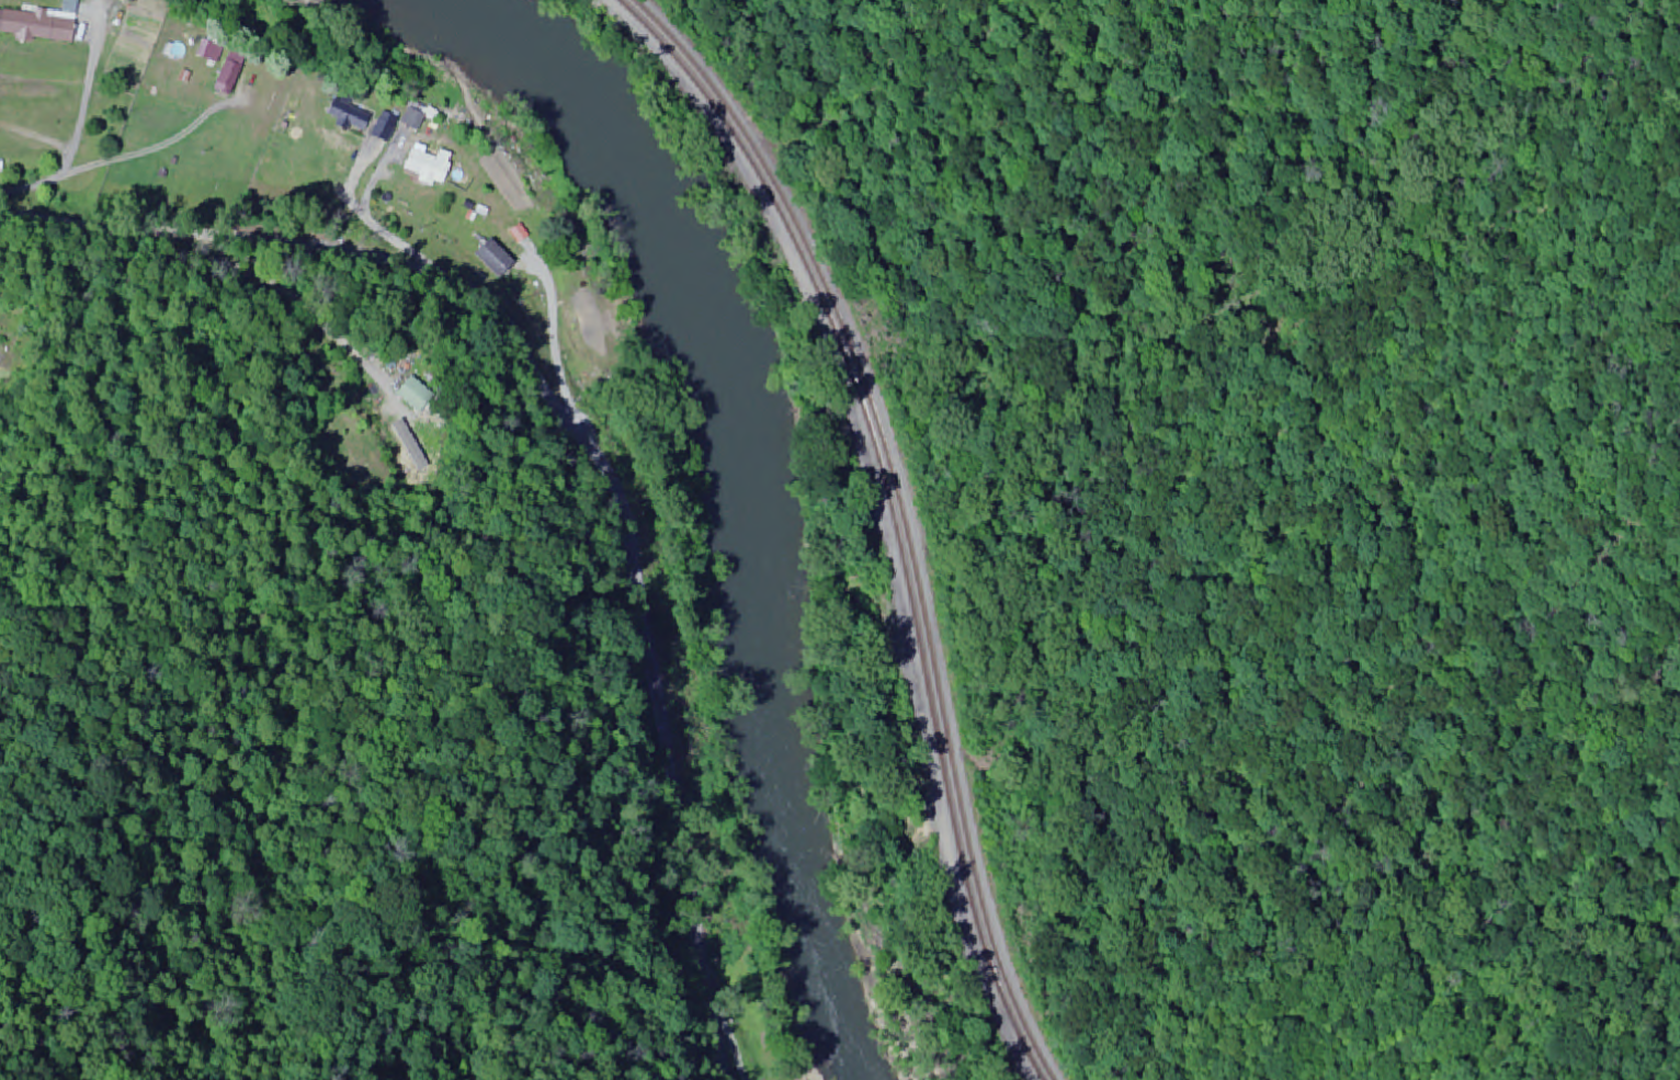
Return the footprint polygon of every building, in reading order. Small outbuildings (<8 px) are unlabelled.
[(216,50),(201,42),(195,56),(209,63),(216,50)] [(184,47),(174,44),(158,87),(168,90),(184,47)] [(240,70),(225,63),(211,91),(226,98),(240,70)] [(333,101),(324,118),(359,136),(368,118),(347,107),(350,101),(341,97),(338,103),(333,101)] [(411,132),(419,121),(408,112),(399,124),(411,132)] [(397,122),(381,114),(369,137),(384,145),(397,122)] [(429,148),(426,155),(411,149),(403,172),(419,177),(418,182),(440,189),(451,155),(429,148)] [(512,265),(488,241),(473,256),(497,280),(512,265)] [(393,396),(417,413),(430,394),(406,377),(393,396)]
